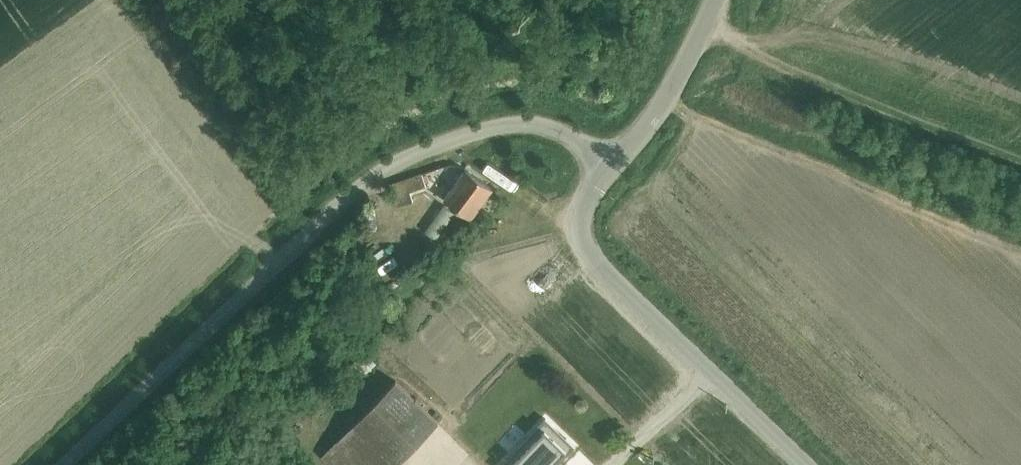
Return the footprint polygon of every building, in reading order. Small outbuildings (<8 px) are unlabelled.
[(446,201),(473,220),(495,190),(468,170),(446,201)] [(413,191),(429,186),(425,173),(393,183),(400,206),(416,201),(413,191)] [(365,352),(342,375),(353,385),(377,363),(365,352)] [(321,456),(330,464),(398,464),(439,421),(397,380),(321,456)] [(499,464),(565,464),(573,457),(539,423),(499,464)]
